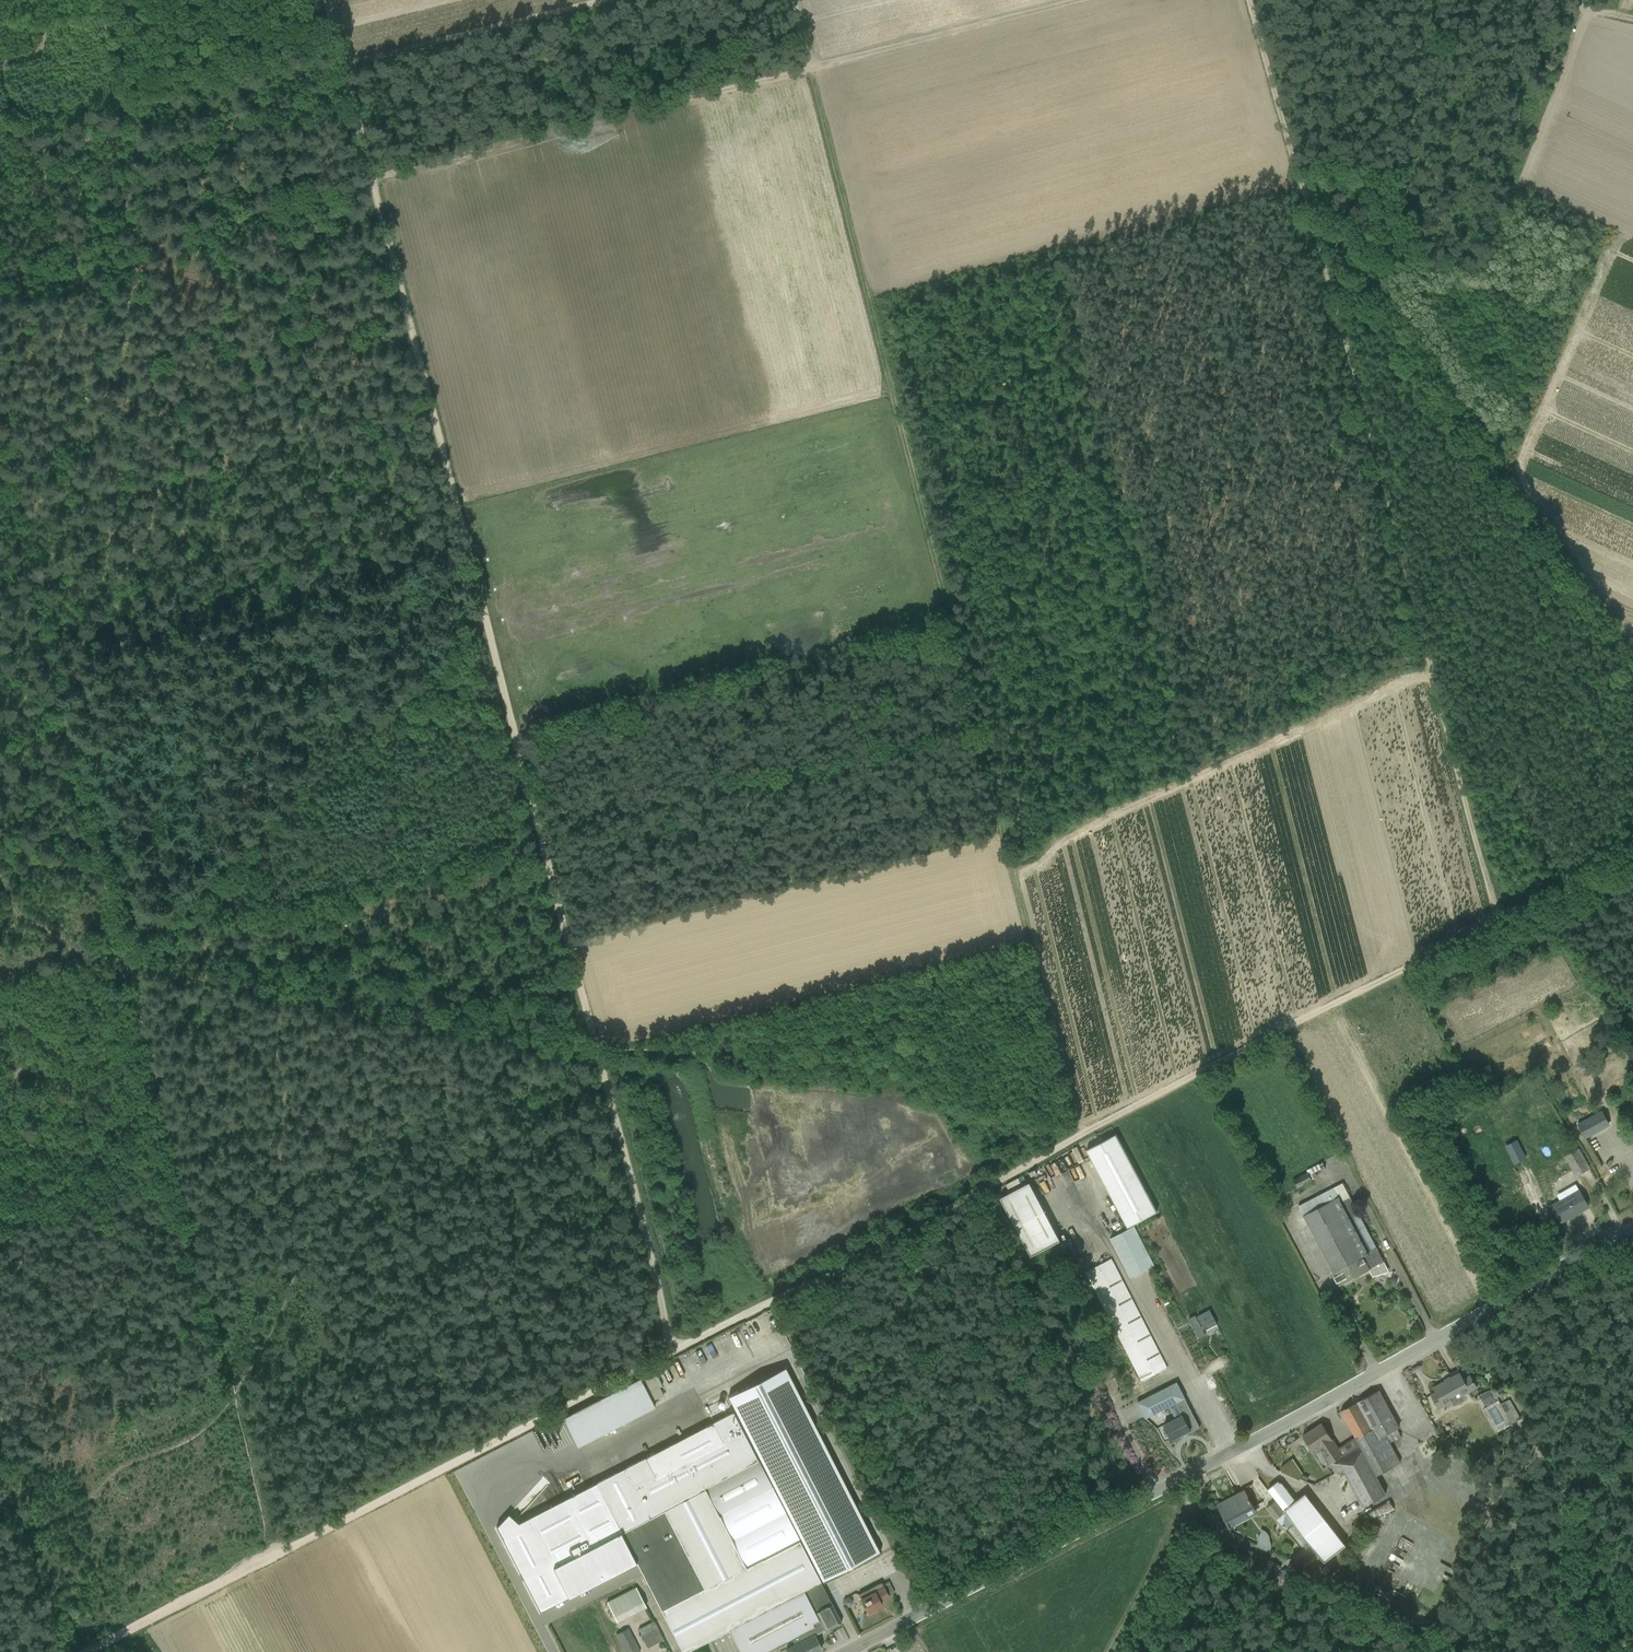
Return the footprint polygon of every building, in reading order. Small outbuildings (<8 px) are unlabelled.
[(1602,1110),(1577,1123),(1585,1139),(1610,1125),(1602,1110)] [(1086,1150),(1127,1227),(1157,1212),(1116,1134),(1086,1150)] [(1516,1141),(1506,1145),(1514,1163),(1524,1158),(1516,1141)] [(1576,1176),(1590,1168),(1579,1148),(1564,1156),(1576,1176)] [(1313,1180),(1310,1175),(1321,1169),(1319,1164),(1307,1170),(1307,1172),(1293,1179),(1297,1188),(1313,1180)] [(1030,1182),(1001,1198),(1031,1256),(1061,1240),(1030,1182)] [(1561,1223),(1589,1207),(1579,1189),(1551,1205),(1561,1223)] [(1299,1206),(1304,1215),(1340,1285),(1377,1265),(1378,1266),(1380,1265),(1380,1264),(1384,1262),(1351,1198),(1342,1202),(1340,1196),(1331,1200),(1327,1192),(1299,1206)] [(1155,1264),(1135,1226),(1110,1239),(1130,1278),(1155,1264)] [(1062,1232),(1066,1237),(1070,1234),(1071,1235),(1074,1233),(1070,1227),(1062,1232)] [(1086,1261),(1094,1259),(1091,1248),(1084,1250),(1086,1261)] [(1112,1258),(1085,1272),(1141,1381),(1168,1367),(1112,1258)] [(723,1442),(655,1477),(654,1475),(674,1464),(669,1454),(649,1465),(645,1457),(596,1483),(622,1532),(621,1532),(661,1610),(683,1651),(684,1651),(729,1629),(741,1651),(766,1651),(792,1639),(814,1627),(813,1624),(819,1620),(804,1590),(820,1581),(809,1560),(811,1559),(823,1582),(822,1582),(822,1583),(880,1553),(876,1544),(875,1544),(784,1367),(737,1392),(758,1433),(748,1438),(779,1496),(777,1497),(772,1489),(772,1488),(758,1460),(757,1460),(733,1412),(713,1422),(723,1442)] [(1463,1396),(1478,1388),(1470,1375),(1464,1379),(1460,1372),(1433,1387),(1436,1392),(1432,1395),(1439,1409),(1451,1402),(1453,1405),(1455,1405),(1457,1405),(1458,1404),(1460,1403),(1461,1402),(1463,1401),(1464,1400),(1465,1399),(1463,1396)] [(648,1377),(655,1397),(662,1395),(656,1375),(648,1377)] [(577,1445),(655,1408),(641,1378),(563,1415),(577,1445)] [(1172,1440),(1180,1436),(1181,1438),(1200,1428),(1177,1382),(1138,1402),(1146,1418),(1169,1406),(1175,1418),(1164,1424),(1172,1440)] [(1402,1463),(1390,1442),(1401,1436),(1397,1429),(1400,1427),(1379,1390),(1341,1411),(1360,1446),(1343,1457),(1332,1439),(1333,1439),(1322,1423),(1303,1436),(1313,1452),(1322,1446),(1332,1462),(1330,1463),(1336,1473),(1342,1470),(1363,1507),(1387,1494),(1377,1476),(1402,1463)] [(1490,1390),(1483,1394),(1488,1404),(1495,1400),(1494,1398),(1490,1390)] [(1510,1398),(1502,1403),(1513,1422),(1521,1418),(1510,1398)] [(1498,1432),(1512,1424),(1502,1405),(1499,1400),(1484,1408),(1498,1432)] [(1268,1489),(1275,1498),(1284,1510),(1296,1501),(1282,1483),(1280,1482),(1279,1481),(1268,1489)] [(1255,1508),(1245,1490),(1224,1502),(1226,1506),(1221,1509),(1219,1505),(1218,1505),(1230,1528),(1248,1518),(1246,1513),(1255,1508)] [(1367,1511),(1372,1521),(1394,1510),(1389,1500),(1367,1511)] [(1267,1507),(1277,1519),(1284,1513),(1275,1501),(1267,1507)] [(1291,1556),(1299,1567),(1301,1565),(1304,1569),(1320,1558),(1309,1543),(1291,1556)] [(822,1649),(814,1635),(818,1633),(824,1630),(825,1631),(842,1623),(820,1581),(804,1590),(819,1620),(813,1624),(814,1627),(792,1639),(794,1644),(787,1648),(789,1651),(817,1651),(822,1649)] [(879,1600),(888,1596),(882,1582),(859,1594),(868,1612),(870,1612),(870,1613),(875,1610),(875,1609),(882,1605),(879,1600)] [(637,1587),(606,1600),(616,1621),(646,1607),(637,1587)] [(654,1620),(638,1629),(648,1647),(664,1639),(654,1620)] [(616,1634),(625,1651),(640,1651),(641,1651),(628,1628),(616,1634)]
